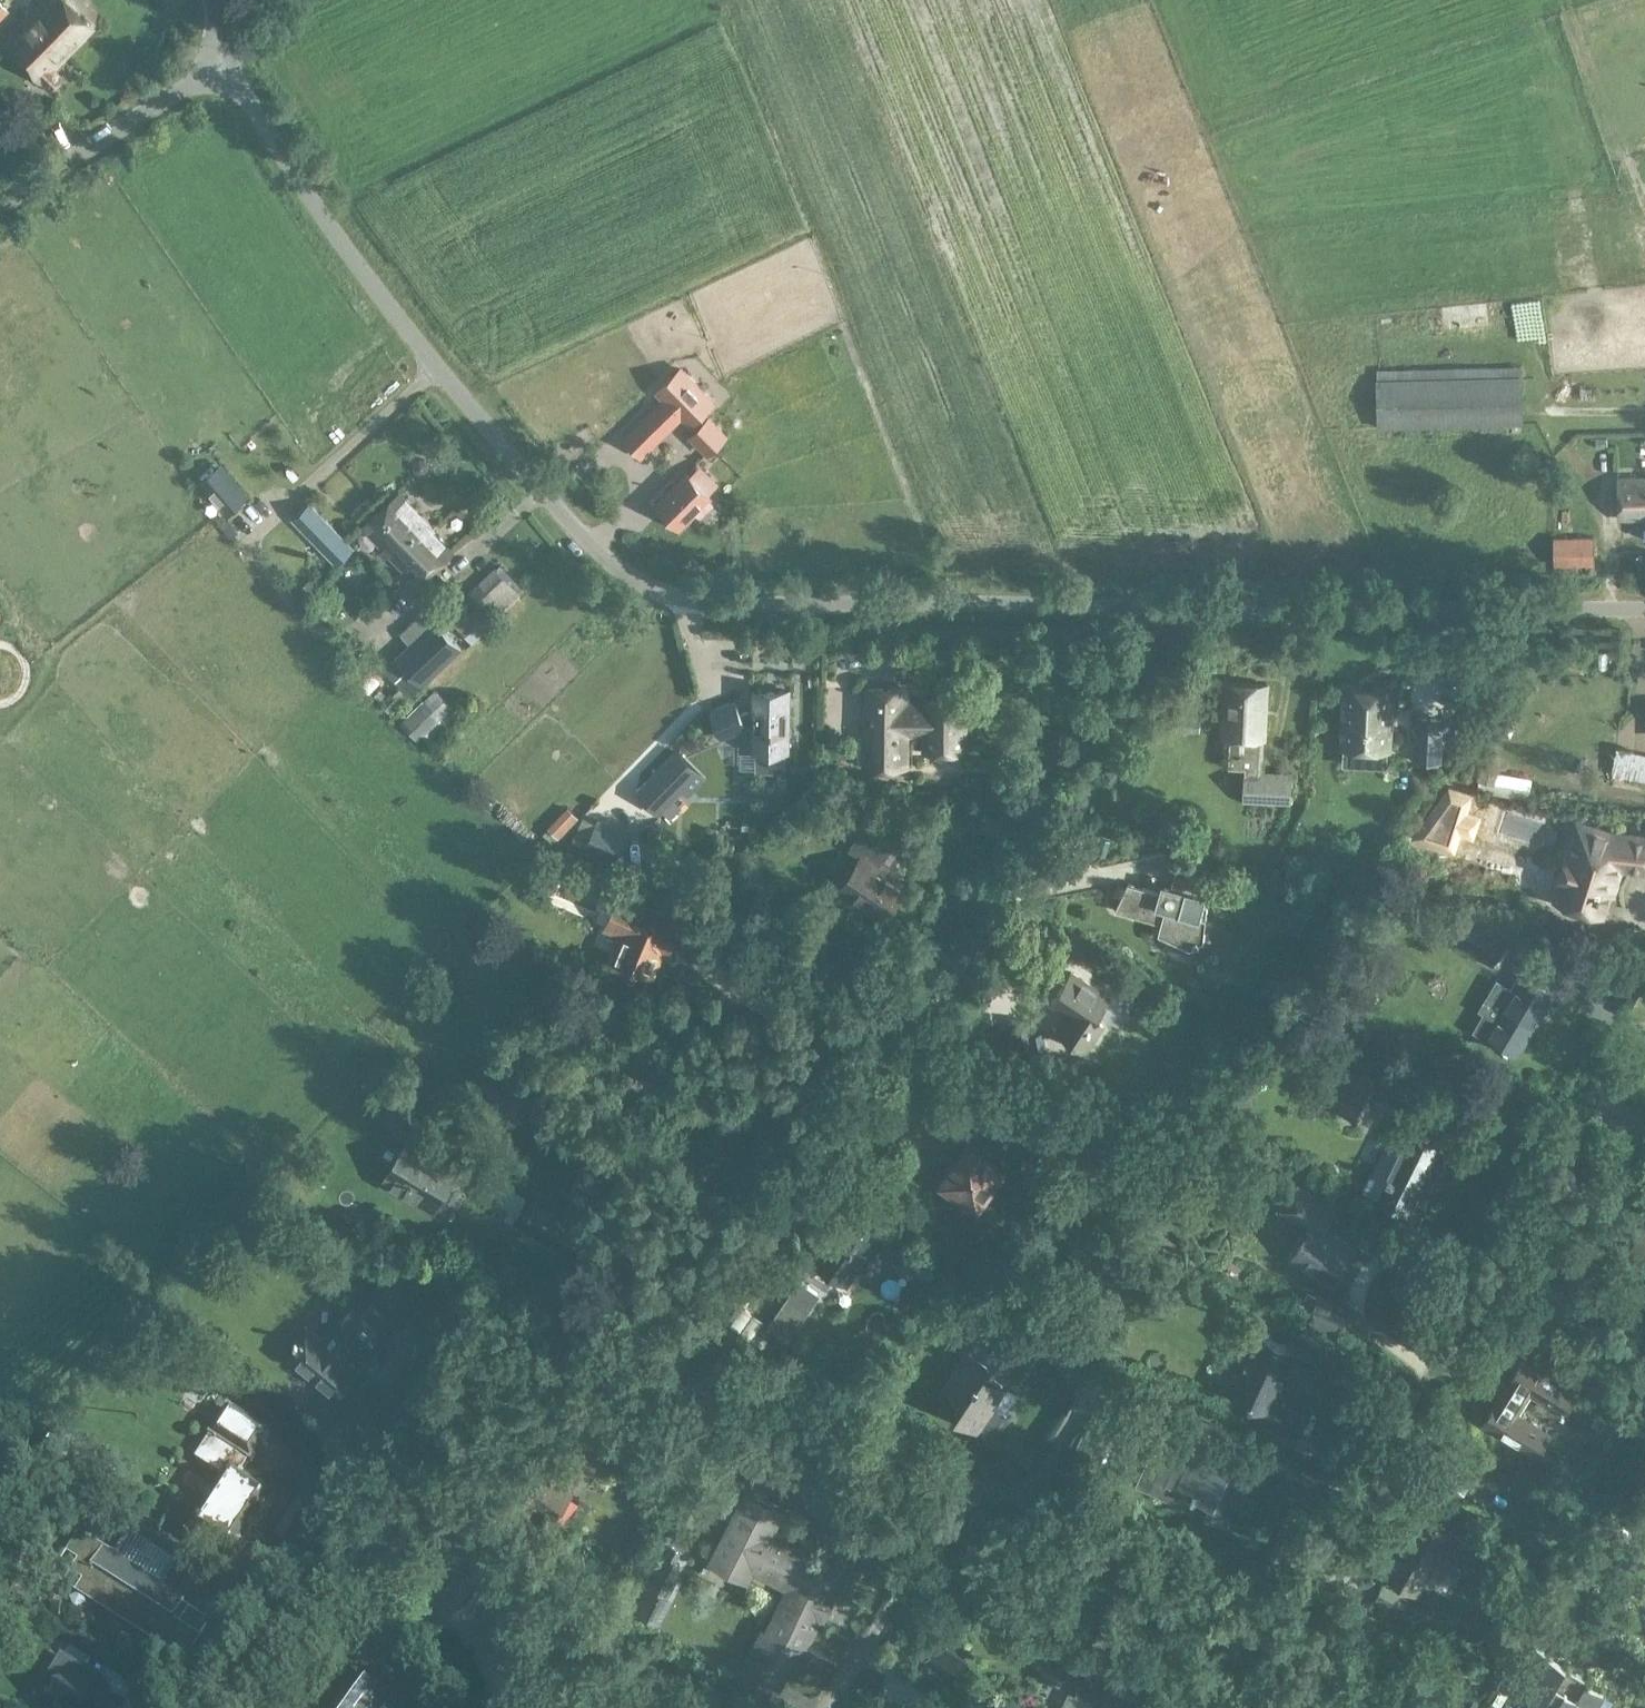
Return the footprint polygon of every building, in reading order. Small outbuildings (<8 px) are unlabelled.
[(52,70),(93,27),(66,0),(41,0),(1,42),(49,89),(60,78),(52,70)] [(9,10),(0,1),(0,19),(9,10)] [(1377,427),(1523,424),(1522,375),(1502,375),(1502,366),(1454,367),(1454,366),(1412,367),(1412,377),(1376,378),(1377,427)] [(713,400),(682,368),(658,391),(665,397),(625,437),(637,449),(668,419),(672,424),(681,414),(690,423),(713,400)] [(727,434),(710,417),(697,430),(714,447),(727,434)] [(244,497),(218,466),(201,481),(227,512),(244,497)] [(701,515),(713,503),(708,498),(710,496),(687,473),(657,502),(680,526),(696,510),(701,515)] [(1619,477),(1619,518),(1644,518),(1644,476),(1619,477)] [(381,545),(416,583),(452,550),(434,531),(436,529),(401,492),(363,527),(380,546),(381,545)] [(355,547),(310,501),(292,518),(337,565),(355,547)] [(239,530),(230,519),(222,525),(231,536),(239,530)] [(1553,561),(1595,560),(1595,536),(1553,536),(1553,561)] [(496,566),(462,597),(465,601),(487,624),(521,593),(496,566)] [(462,647),(435,618),(382,668),(409,696),(462,647)] [(1411,682),(1430,678),(1427,662),(1407,667),(1411,682)] [(1230,765),(1246,766),(1245,772),(1244,772),(1243,800),(1291,802),(1292,771),(1263,769),(1268,685),(1225,683),(1222,736),(1231,737),(1230,765)] [(1388,743),(1389,686),(1342,685),(1342,743),(1388,743)] [(867,688),(866,738),(858,738),(857,765),(865,765),(865,767),(910,767),(910,747),(925,747),(925,749),(967,749),(967,699),(926,699),(926,701),(908,701),(908,689),(867,688)] [(428,740),(457,712),(435,689),(424,699),(423,698),(399,721),(417,740),(423,735),(428,740)] [(747,726),(752,724),(752,749),(756,749),(755,771),(785,772),(785,750),(790,750),(791,691),(753,690),(752,707),(741,712),(735,699),(709,709),(721,738),(747,728),(747,726)] [(1415,717),(1413,761),(1440,761),(1443,761),(1443,756),(1445,717),(1415,717)] [(1617,746),(1611,774),(1626,777),(1632,750),(1617,746)] [(704,776),(676,749),(636,790),(658,812),(681,789),(687,782),(693,788),(704,776)] [(1448,836),(1461,789),(1440,783),(1411,826),(1448,836)] [(1644,873),(1644,833),(1613,831),(1573,817),(1551,899),(1579,907),(1579,911),(1580,914),(1582,917),(1584,919),(1588,920),(1591,920),(1595,919),(1597,917),(1600,913),(1604,915),(1611,895),(1614,896),(1622,871),(1644,873)] [(586,846),(584,849),(614,862),(628,831),(598,818),(597,822),(586,846)] [(849,847),(864,858),(843,889),(881,915),(903,884),(888,874),(902,853),(864,826),(849,847)] [(1173,880),(1165,878),(1162,892),(1128,882),(1116,910),(1161,923),(1158,933),(1190,948),(1205,940),(1208,905),(1203,903),(1206,889),(1202,887),(1205,875),(1176,867),(1173,880)] [(673,937),(680,921),(621,896),(608,927),(623,934),(613,957),(653,974),(669,936),(673,937)] [(1485,1013),(1476,1027),(1485,1032),(1488,1034),(1504,1044),(1503,1046),(1508,1049),(1509,1047),(1519,1053),(1554,993),(1555,991),(1543,984),(1551,971),(1549,970),(1534,961),(1524,955),(1520,961),(1516,969),(1521,971),(1512,986),(1494,1016),(1486,1011),(1485,1013)] [(1072,971),(1051,1003),(1068,1014),(1058,1030),(1087,1050),(1104,1025),(1095,1019),(1110,996),(1072,971)] [(1032,1046),(1030,1034),(1028,1020),(1015,1023),(1019,1048),(1032,1046)] [(1043,1031),(1030,1034),(1032,1046),(1035,1059),(1048,1057),(1043,1031)] [(644,1042),(630,1071),(654,1084),(669,1054),(644,1042)] [(827,1066),(838,1051),(827,1043),(816,1058),(827,1066)] [(1329,1103),(1364,1121),(1384,1085),(1349,1066),(1329,1103)] [(1007,1119),(983,1154),(969,1145),(943,1183),(978,1207),(1005,1169),(997,1164),(1004,1155),(1011,1160),(1029,1134),(1007,1119)] [(1365,1190),(1409,1212),(1443,1144),(1399,1122),(1365,1190)] [(458,1164),(411,1137),(385,1183),(432,1210),(458,1164)] [(1281,1209),(1310,1226),(1293,1255),(1331,1277),(1349,1246),(1324,1230),(1336,1210),(1294,1185),(1281,1209)] [(814,1258),(804,1273),(826,1288),(836,1273),(848,1281),(858,1266),(861,1269),(875,1250),(888,1258),(896,1246),(883,1238),(846,1212),(814,1258)] [(782,1304),(768,1326),(790,1340),(804,1319),(821,1294),(800,1279),(782,1304)] [(306,1328),(286,1353),(303,1368),(306,1364),(326,1380),(323,1384),(340,1398),(361,1373),(345,1360),(357,1345),(369,1354),(398,1319),(363,1290),(334,1325),(335,1326),(322,1341),(306,1328)] [(1521,1343),(1554,1363),(1565,1346),(1532,1326),(1521,1343)] [(1233,1386),(1231,1390),(1260,1404),(1254,1417),(1270,1425),(1271,1422),(1294,1433),(1304,1413),(1280,1401),(1279,1404),(1271,1400),(1292,1355),(1300,1359),(1299,1361),(1323,1373),(1333,1350),(1294,1331),(1288,1345),(1259,1331),(1256,1337),(1250,1337),(1245,1347),(1249,1351),(1249,1352),(1240,1370),(1239,1374),(1235,1375),(1232,1382),(1233,1386)] [(967,1352),(944,1388),(964,1401),(956,1414),(995,1438),(1005,1421),(1009,1416),(991,1405),(1003,1386),(983,1373),(988,1366),(967,1352)] [(1523,1357),(1483,1422),(1537,1454),(1550,1433),(1519,1414),(1532,1393),(1565,1413),(1578,1391),(1523,1357)] [(1158,1410),(1148,1431),(1173,1443),(1156,1478),(1165,1482),(1205,1501),(1200,1514),(1223,1525),(1245,1476),(1198,1454),(1208,1433),(1158,1410)] [(234,1565),(233,1565),(274,1501),(274,1502),(275,1500),(274,1499),(273,1499),(240,1477),(248,1463),(250,1464),(251,1463),(251,1462),(267,1438),(268,1438),(269,1437),(267,1435),(267,1436),(230,1412),(228,1411),(227,1413),(212,1435),(211,1437),(212,1438),(197,1461),(224,1478),(188,1535),(188,1534),(187,1536),(188,1537),(189,1537),(231,1565),(231,1566),(232,1567),(234,1565)] [(1118,1429),(1091,1417),(1066,1469),(1093,1482),(1118,1429)] [(1462,1494),(1483,1462),(1461,1449),(1441,1481),(1462,1494)] [(795,1502),(794,1504),(806,1510),(812,1497),(800,1492),(799,1493),(795,1502)] [(834,1593),(832,1592),(843,1570),(771,1533),(782,1512),(748,1494),(717,1554),(751,1572),(753,1567),(809,1595),(797,1620),(780,1611),(769,1632),(765,1630),(747,1666),(777,1681),(796,1646),(800,1648),(817,1616),(821,1619),(834,1593)] [(1385,1573),(1417,1591),(1437,1558),(1456,1569),(1469,1545),(1450,1534),(1451,1533),(1419,1514),(1385,1573)] [(72,1576),(107,1598),(103,1605),(180,1654),(193,1633),(173,1621),(182,1607),(189,1611),(206,1585),(133,1539),(121,1558),(93,1542),(72,1576)] [(630,1610),(659,1625),(673,1598),(668,1596),(685,1564),(676,1560),(682,1549),(665,1541),(630,1610)] [(1396,1628),(1413,1600),(1385,1584),(1368,1611),(1396,1628)] [(921,1659),(954,1681),(968,1659),(934,1638),(921,1659)] [(1615,1700),(1588,1683),(1590,1679),(1536,1647),(1512,1686),(1550,1707),(1610,1707),(1615,1700)] [(103,1681),(61,1656),(46,1682),(61,1691),(51,1707),(117,1707),(99,1697),(101,1695),(97,1692),(103,1681)] [(423,1698),(369,1660),(335,1707),(384,1707),(387,1703),(395,1707),(416,1707),(423,1698)]
